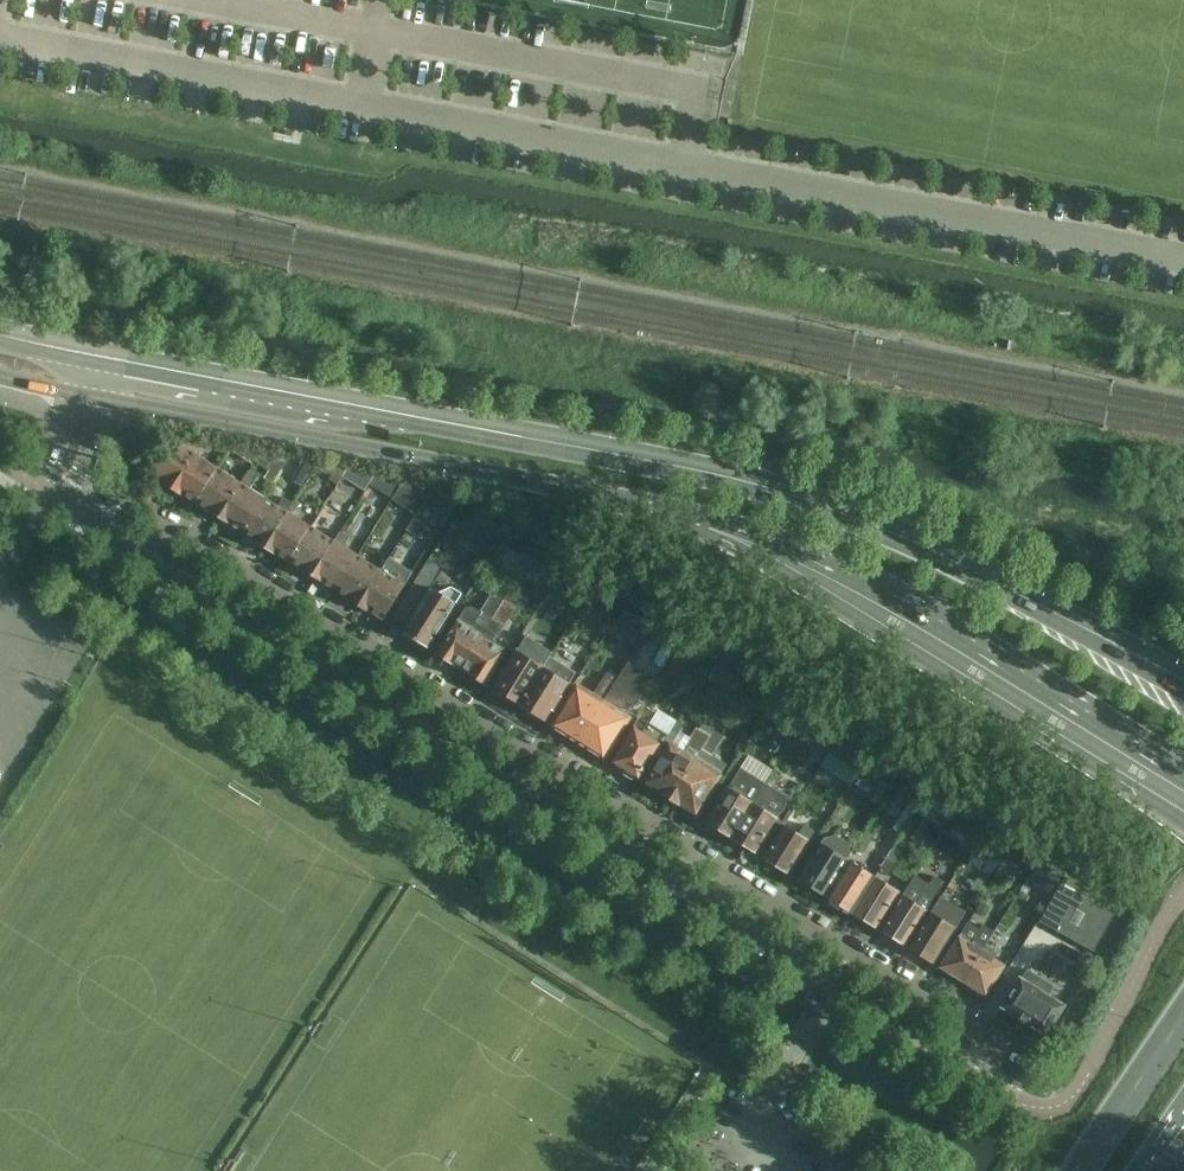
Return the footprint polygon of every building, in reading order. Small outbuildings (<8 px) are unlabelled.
[(218,468),(171,439),(150,473),(164,482),(163,483),(182,495),(183,494),(197,503),(218,468)] [(291,454),(262,448),(254,461),(277,477),(291,454)] [(241,483),(218,468),(197,503),(211,511),(210,513),(219,518),(241,483)] [(336,488),(342,479),(344,475),(343,474),(335,469),(327,482),(336,488)] [(249,470),(241,483),(219,518),(229,524),(229,523),(243,531),(264,497),(250,489),(258,476),(249,470)] [(363,493),(368,486),(376,473),(346,470),(343,474),(344,475),(342,479),(363,493)] [(399,488),(376,473),(368,486),(391,501),(399,488)] [(399,488),(391,501),(415,516),(432,487),(404,480),(399,488)] [(415,516),(413,519),(427,529),(430,524),(439,530),(454,506),(434,485),(432,487),(415,516)] [(264,497),(243,531),(257,540),(256,542),(265,547),(287,512),(292,504),(283,498),(278,506),(264,497)] [(311,527),(287,512),(265,547),(275,553),(276,552),(290,561),(311,527)] [(334,541),(311,527),(290,561),(304,569),(303,571),(312,576),(334,541)] [(334,541),(312,576),(321,582),(322,581),(336,589),(357,555),(344,547),(349,539),(339,533),(334,541)] [(536,549),(526,566),(552,583),(563,566),(536,549)] [(350,598),(349,600),(359,605),(381,570),(357,555),(336,589),(350,598)] [(455,570),(432,555),(393,617),(407,626),(403,633),(428,648),(456,604),(455,603),(460,594),(451,589),(440,594),(431,589),(436,581),(445,586),(455,570)] [(383,619),(405,585),(390,576),(397,566),(387,559),(381,570),(359,605),(368,612),(369,610),(383,619)] [(462,668),(492,620),(514,584),(497,573),(485,593),(490,596),(480,612),(472,608),(465,609),(458,620),(437,654),(453,664),(454,663),(462,668)] [(592,591),(584,602),(604,614),(614,621),(622,609),(592,591)] [(624,610),(616,622),(626,628),(634,616),(624,610)] [(492,620),(462,668),(470,673),(470,675),(486,685),(507,650),(492,641),(495,637),(497,638),(504,628),(492,620)] [(519,706),(543,668),(528,658),(534,648),(522,641),(516,651),(517,652),(494,690),(519,706)] [(681,645),(667,667),(689,681),(698,667),(708,673),(713,665),(681,645)] [(543,668),(519,706),(545,722),(576,672),(551,656),(543,668)] [(617,679),(578,742),(590,750),(591,753),(597,756),(599,756),(603,758),(627,719),(620,715),(627,703),(634,708),(652,679),(627,663),(617,680),(617,679)] [(735,696),(743,684),(713,665),(708,673),(711,675),(709,680),(735,696)] [(578,742),(617,679),(607,673),(591,697),(577,689),(553,727),(557,729),(557,732),(563,735),(566,735),(578,742)] [(743,684),(735,696),(743,701),(752,699),(757,692),(743,684)] [(791,713),(783,725),(795,733),(803,721),(791,713)] [(638,780),(660,745),(662,746),(668,737),(647,723),(641,733),(634,729),(613,764),(624,771),(625,774),(632,779),(635,778),(638,780)] [(670,800),(709,737),(698,730),(686,749),(684,748),(681,753),(669,745),(646,783),(662,793),(661,794),(670,800)] [(709,737),(670,800),(680,806),(681,804),(696,814),(720,776),(719,776),(726,765),(712,757),(723,738),(713,732),(709,737)] [(823,733),(818,741),(820,747),(827,751),(835,740),(823,733)] [(837,742),(820,768),(850,787),(867,760),(837,742)] [(880,768),(873,779),(889,788),(896,778),(880,768)] [(728,789),(707,822),(731,837),(752,804),(764,784),(740,769),(728,789)] [(752,804),(731,837),(756,853),(764,858),(784,826),(786,823),(777,817),(789,800),(764,784),(752,804)] [(971,824),(962,837),(973,845),(982,831),(971,824)] [(784,826),(764,858),(789,874),(815,832),(804,826),(798,835),(784,826)] [(888,830),(869,861),(880,868),(892,850),(900,837),(888,830)] [(824,896),(850,855),(849,844),(836,836),(825,839),(799,880),(811,887),(811,890),(818,894),(821,894),(824,896)] [(1011,849),(1004,859),(1018,868),(1025,857),(1011,849)] [(902,856),(892,850),(880,868),(878,872),(889,879),(902,856)] [(853,914),(875,878),(851,863),(829,899),(853,914)] [(1028,879),(1027,881),(1040,888),(1049,872),(1037,865),(1028,879)] [(981,871),(973,883),(982,888),(990,877),(981,871)] [(881,931),(906,947),(944,884),(933,877),(928,885),(915,877),(881,931)] [(875,878),(853,914),(877,929),(899,893),(875,878)] [(1114,914),(1060,885),(1039,923),(1093,952),(1114,914)] [(930,915),(909,948),(934,964),(955,930),(966,911),(942,897),(930,915)] [(964,983),(986,948),(984,947),(993,933),(982,926),(979,931),(967,923),(958,937),(959,938),(941,968),(964,983)] [(964,983),(986,997),(1005,966),(993,959),(996,954),(986,948),(964,983)] [(1045,1034),(1063,1007),(1047,997),(1053,987),(1028,971),(1021,981),(1020,980),(1003,1007),(1019,1017),(1019,1018),(1029,1024),(1045,1034)] [(320,1022),(310,1036),(313,1038),(314,1038),(323,1024),(320,1022)] [(223,1170),(229,1170),(235,1162),(234,1161),(231,1159),(223,1170)]
